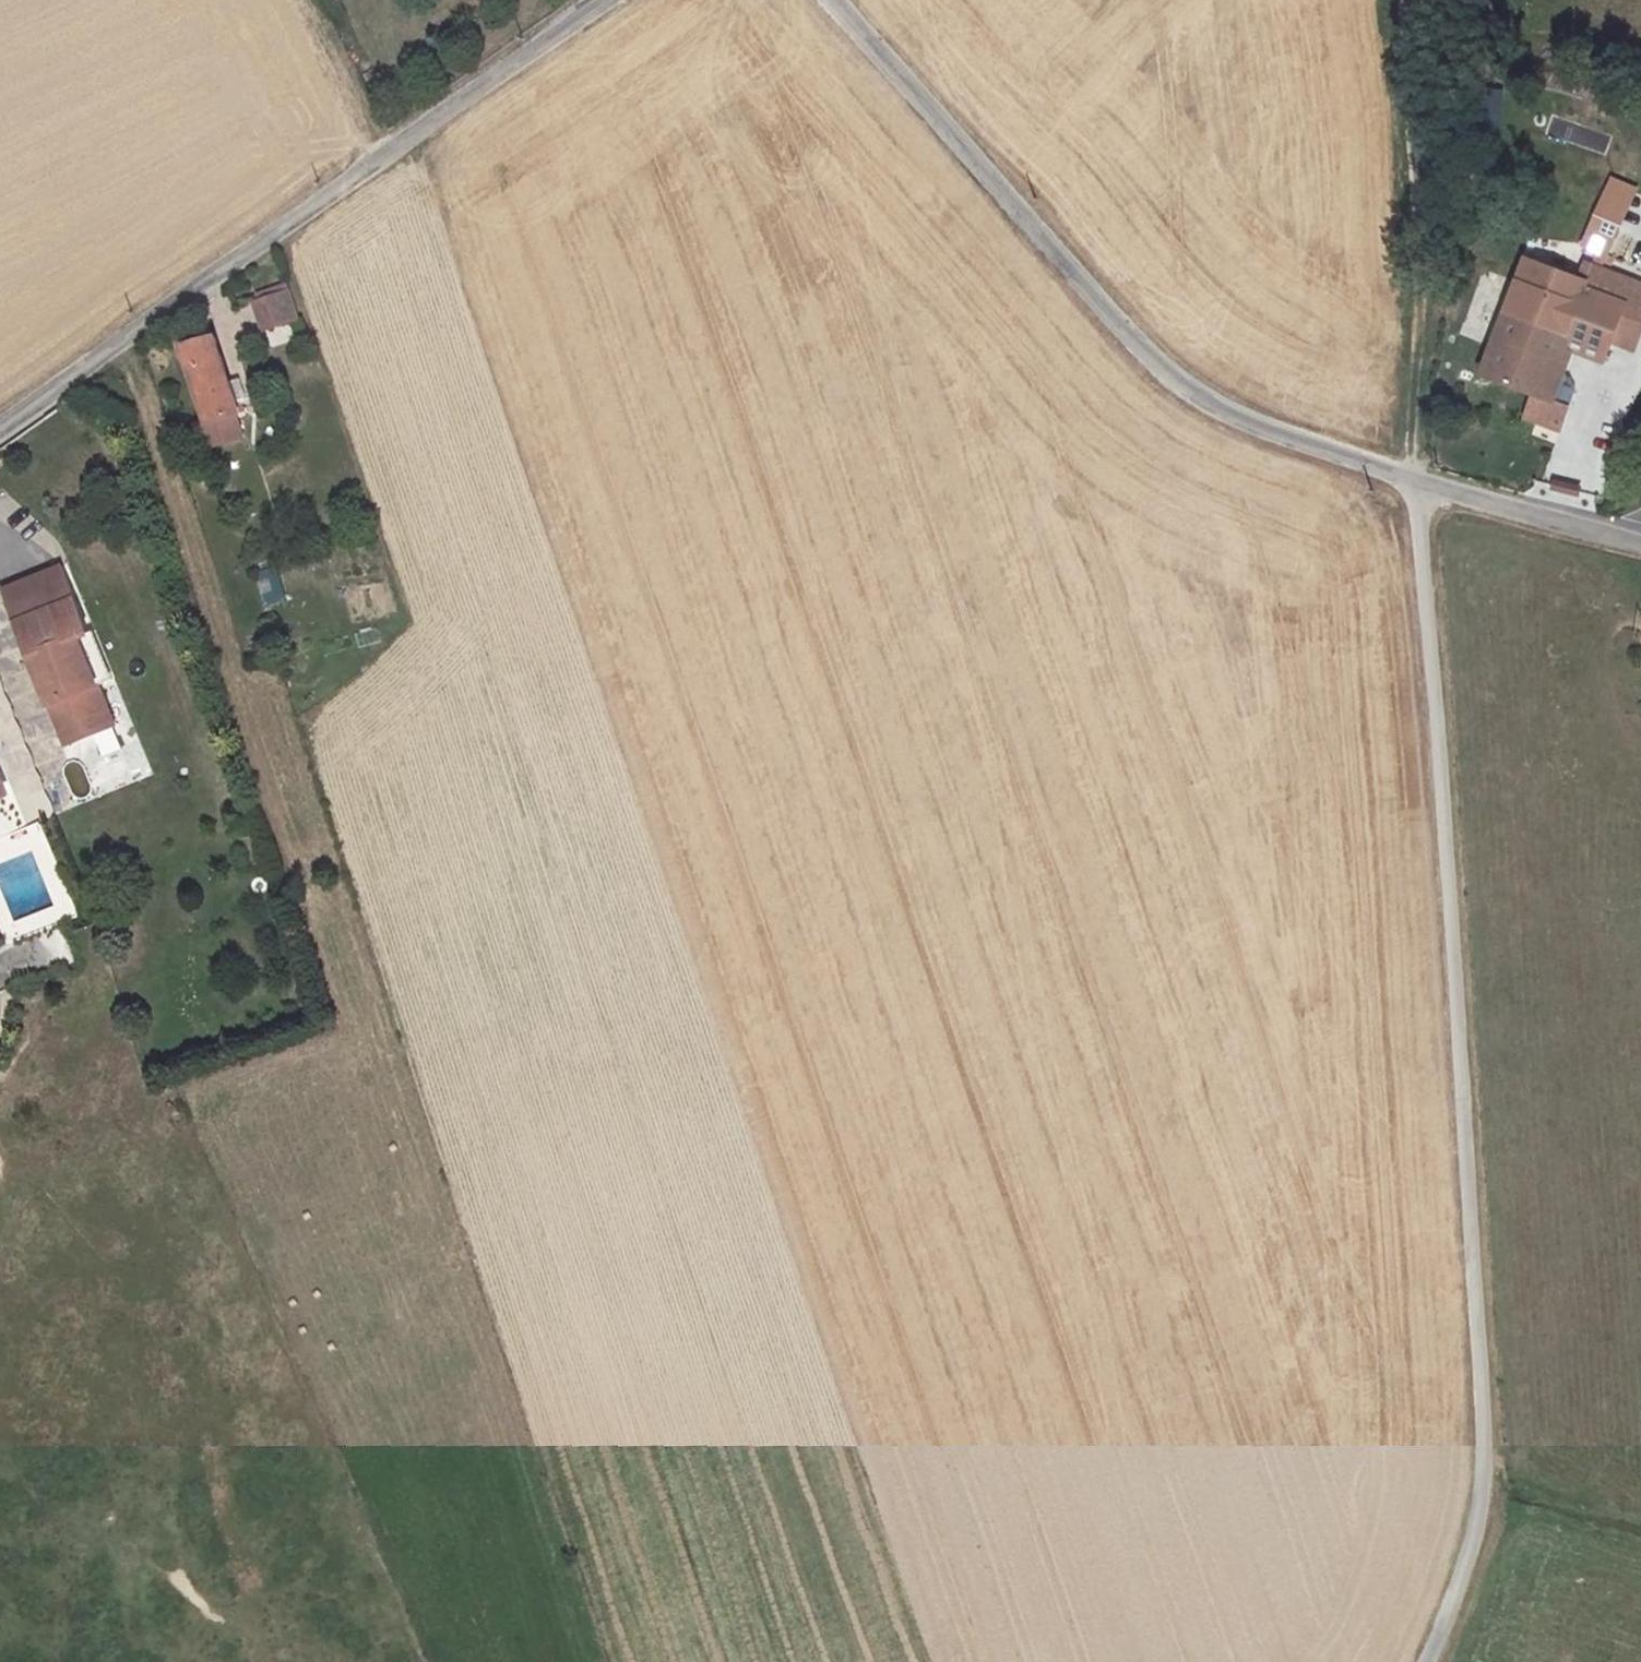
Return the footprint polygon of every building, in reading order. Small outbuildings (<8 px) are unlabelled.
[(1578,249),(1605,260),(1620,223),(1594,212),(1578,249)] [(1570,405),(1591,351),(1613,297),(1526,265),(1481,371),(1553,397),(1570,405)] [(273,330),(306,317),(296,290),(263,302),(273,330)] [(1613,297),(1591,351),(1615,361),(1638,306),(1613,297)] [(185,344),(211,423),(244,413),(252,395),(244,371),(231,375),(217,332),(185,344)] [(1544,420),(1561,426),(1570,405),(1553,397),(1544,420)] [(283,599),(272,568),(254,575),(265,606),(283,599)] [(14,619),(62,598),(49,570),(2,591),(14,619)] [(115,718),(77,632),(86,628),(71,594),(62,598),(14,619),(68,739),(115,718)] [(0,771),(0,796),(9,792),(0,771)] [(31,935),(0,948),(0,986),(44,967),(31,935)]
